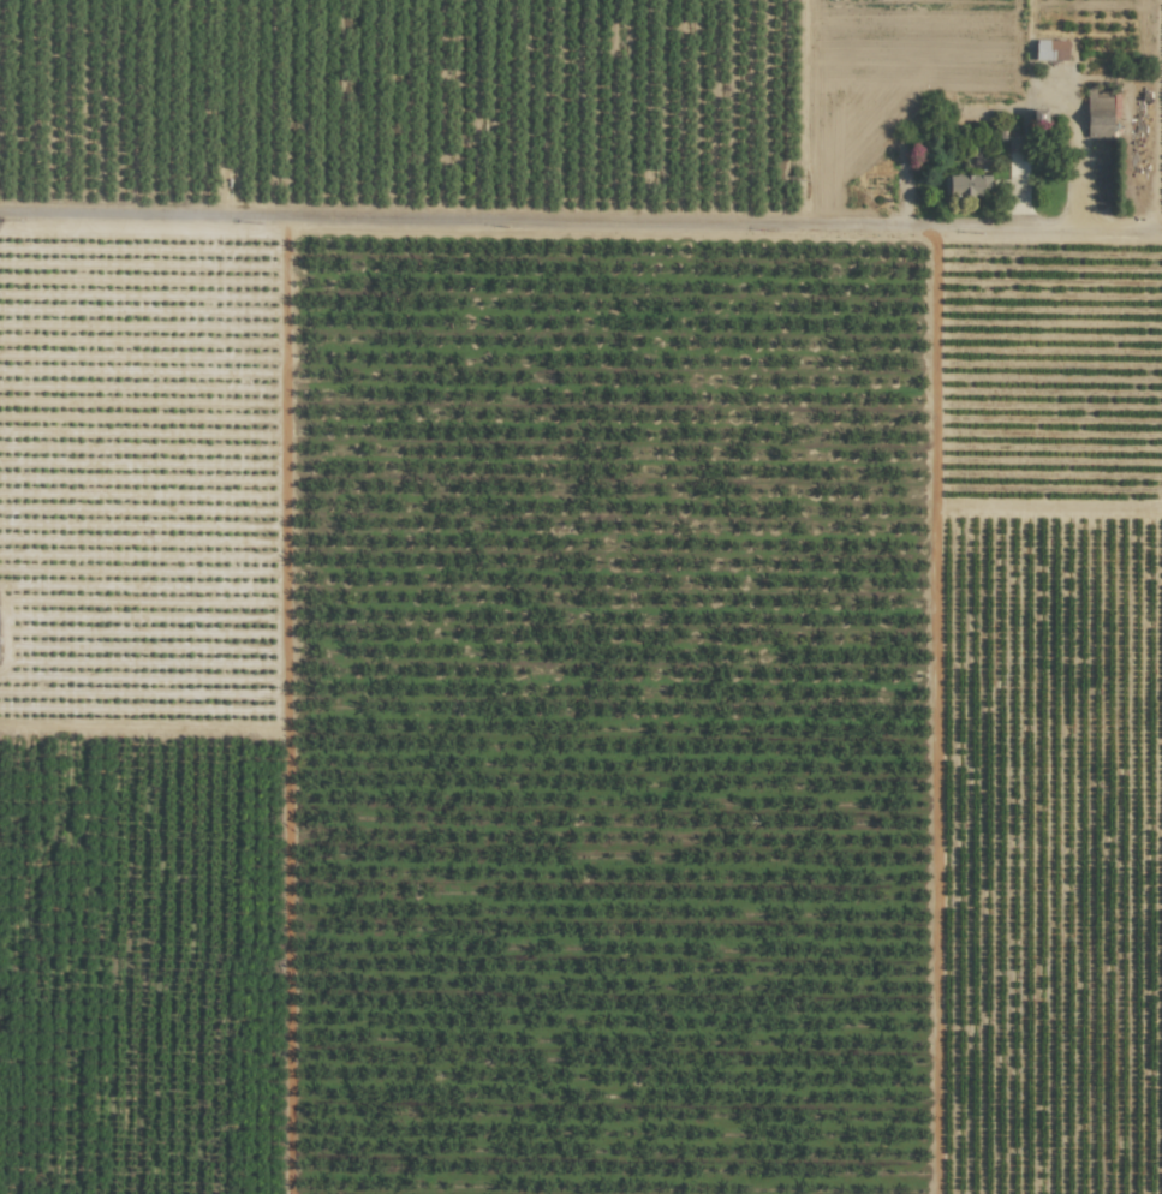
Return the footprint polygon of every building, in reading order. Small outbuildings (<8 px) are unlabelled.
[(1034,60),(1060,60),(1059,44),(1034,44),(1034,60)] [(1090,98),(1090,106),(1086,106),(1087,135),(1111,135),(1110,98),(1090,98)] [(989,174),(944,175),(945,196),(989,195),(989,174)]
